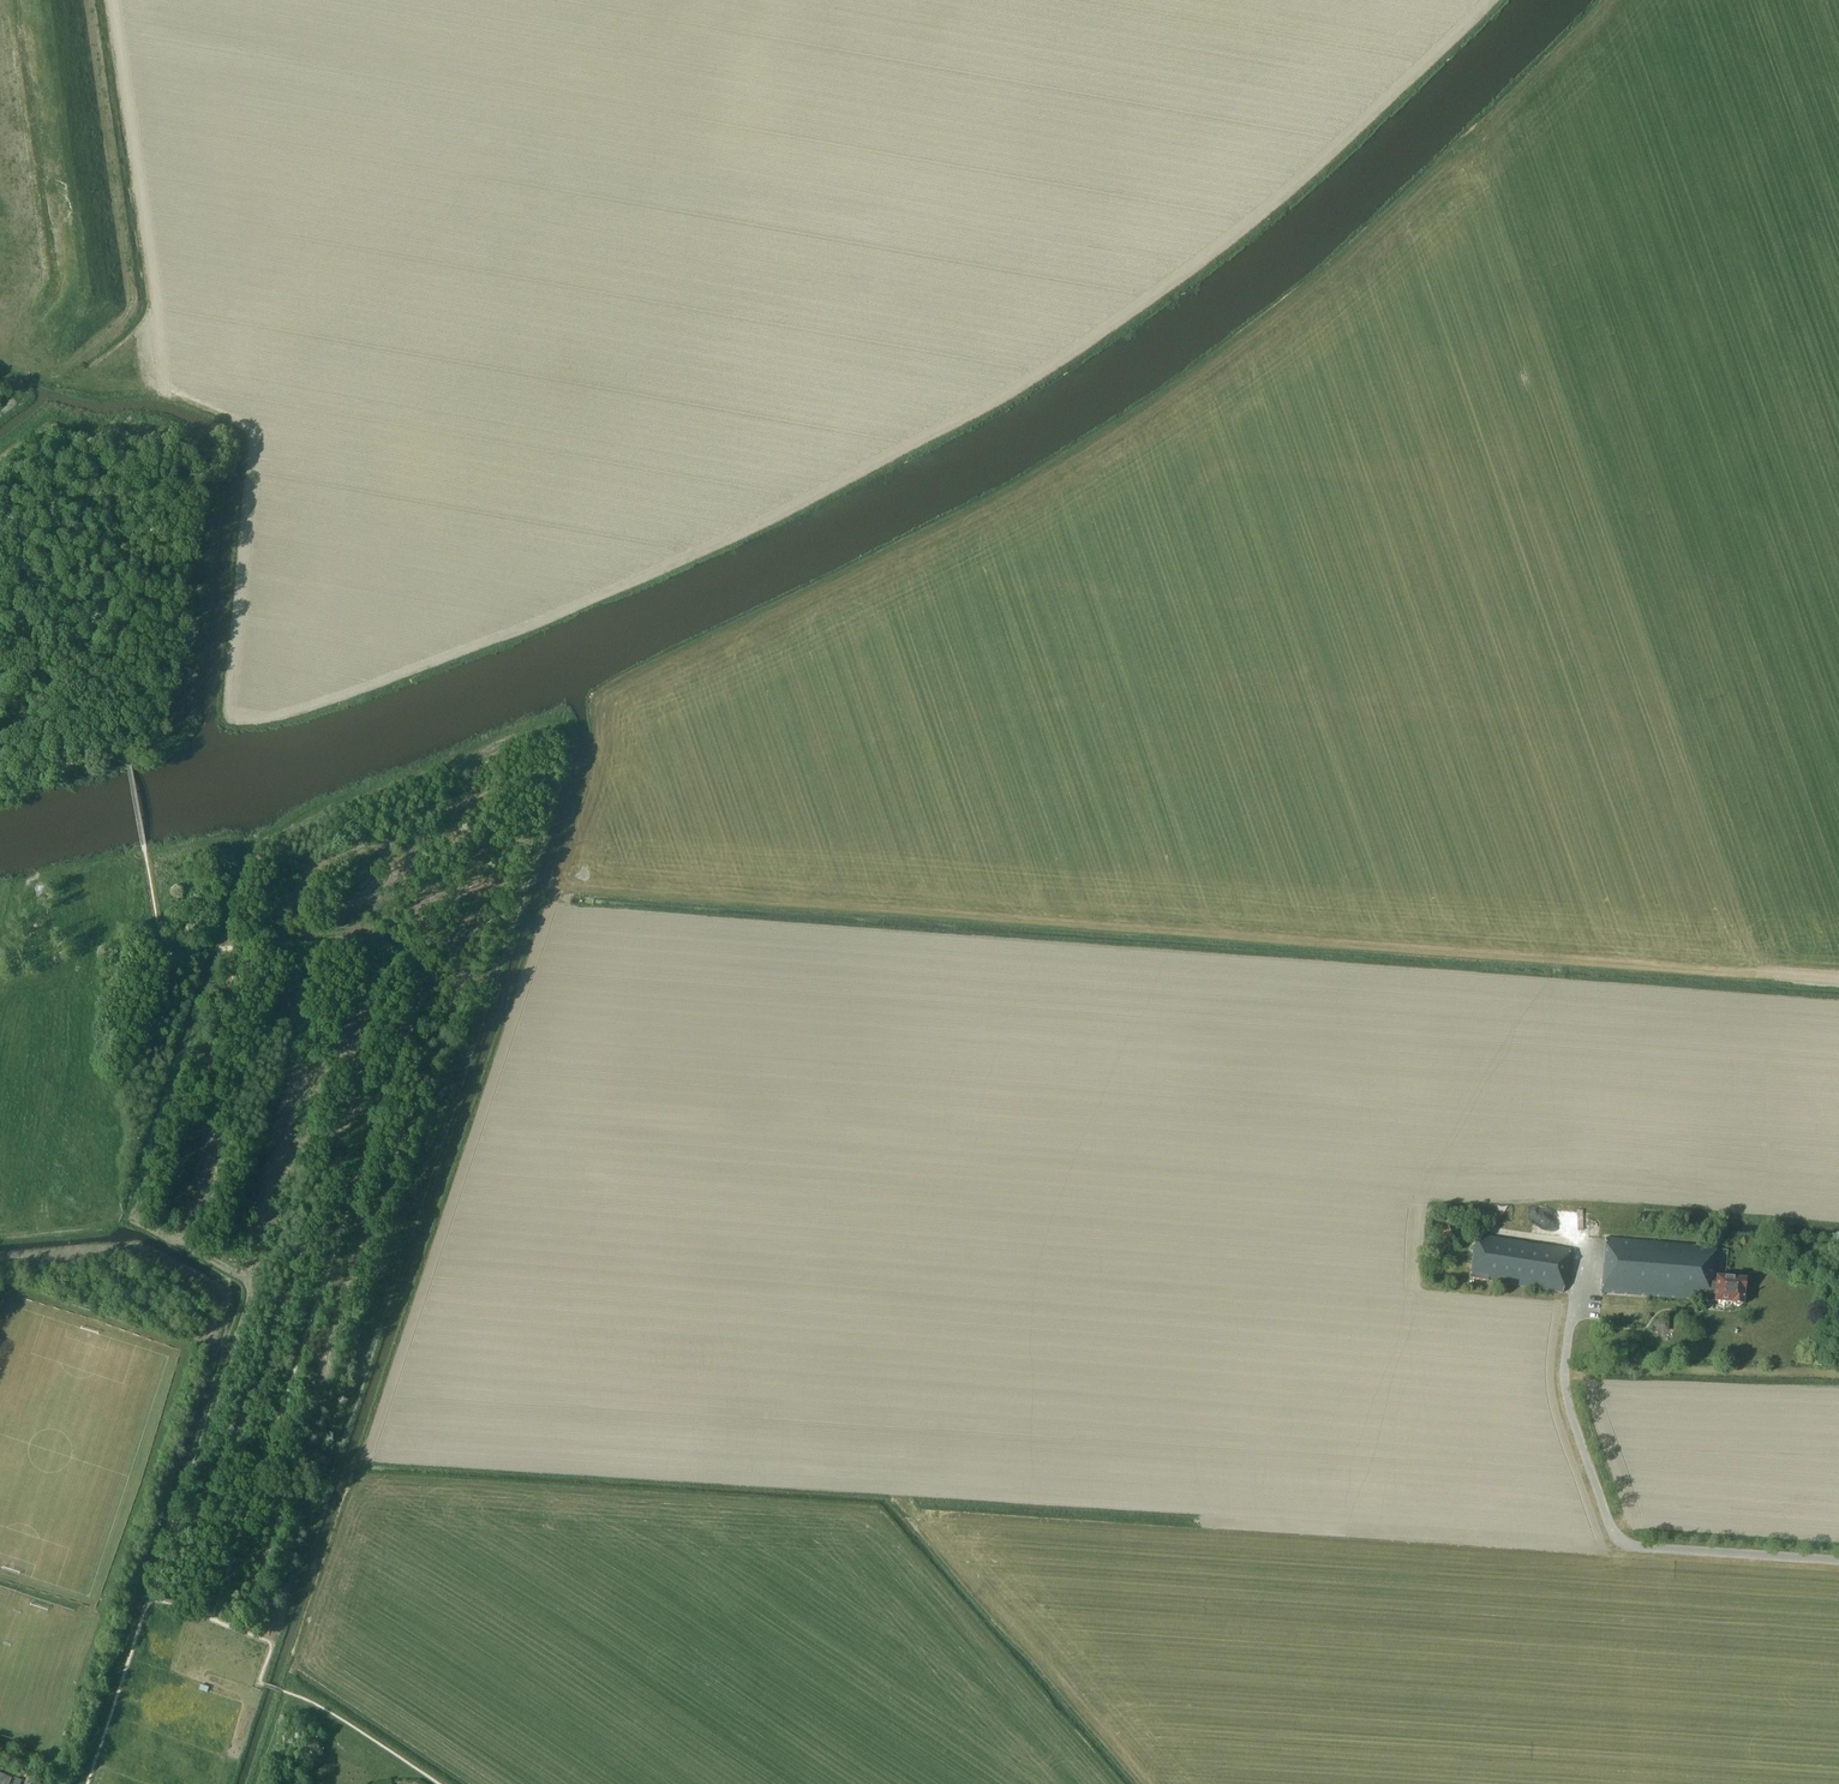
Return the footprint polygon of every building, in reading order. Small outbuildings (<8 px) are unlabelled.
[(1570,1250),(1496,1238),(1497,1234),(1485,1232),(1484,1236),(1477,1235),(1470,1278),(1563,1292),(1570,1250)] [(1602,1292),(1648,1296),(1709,1301),(1709,1293),(1715,1294),(1715,1301),(1732,1303),(1733,1303),(1735,1306),(1740,1307),(1743,1304),(1744,1304),(1745,1288),(1746,1288),(1747,1281),(1745,1281),(1746,1278),(1717,1276),(1717,1279),(1714,1278),(1716,1247),(1631,1240),(1606,1238),(1602,1292)]
